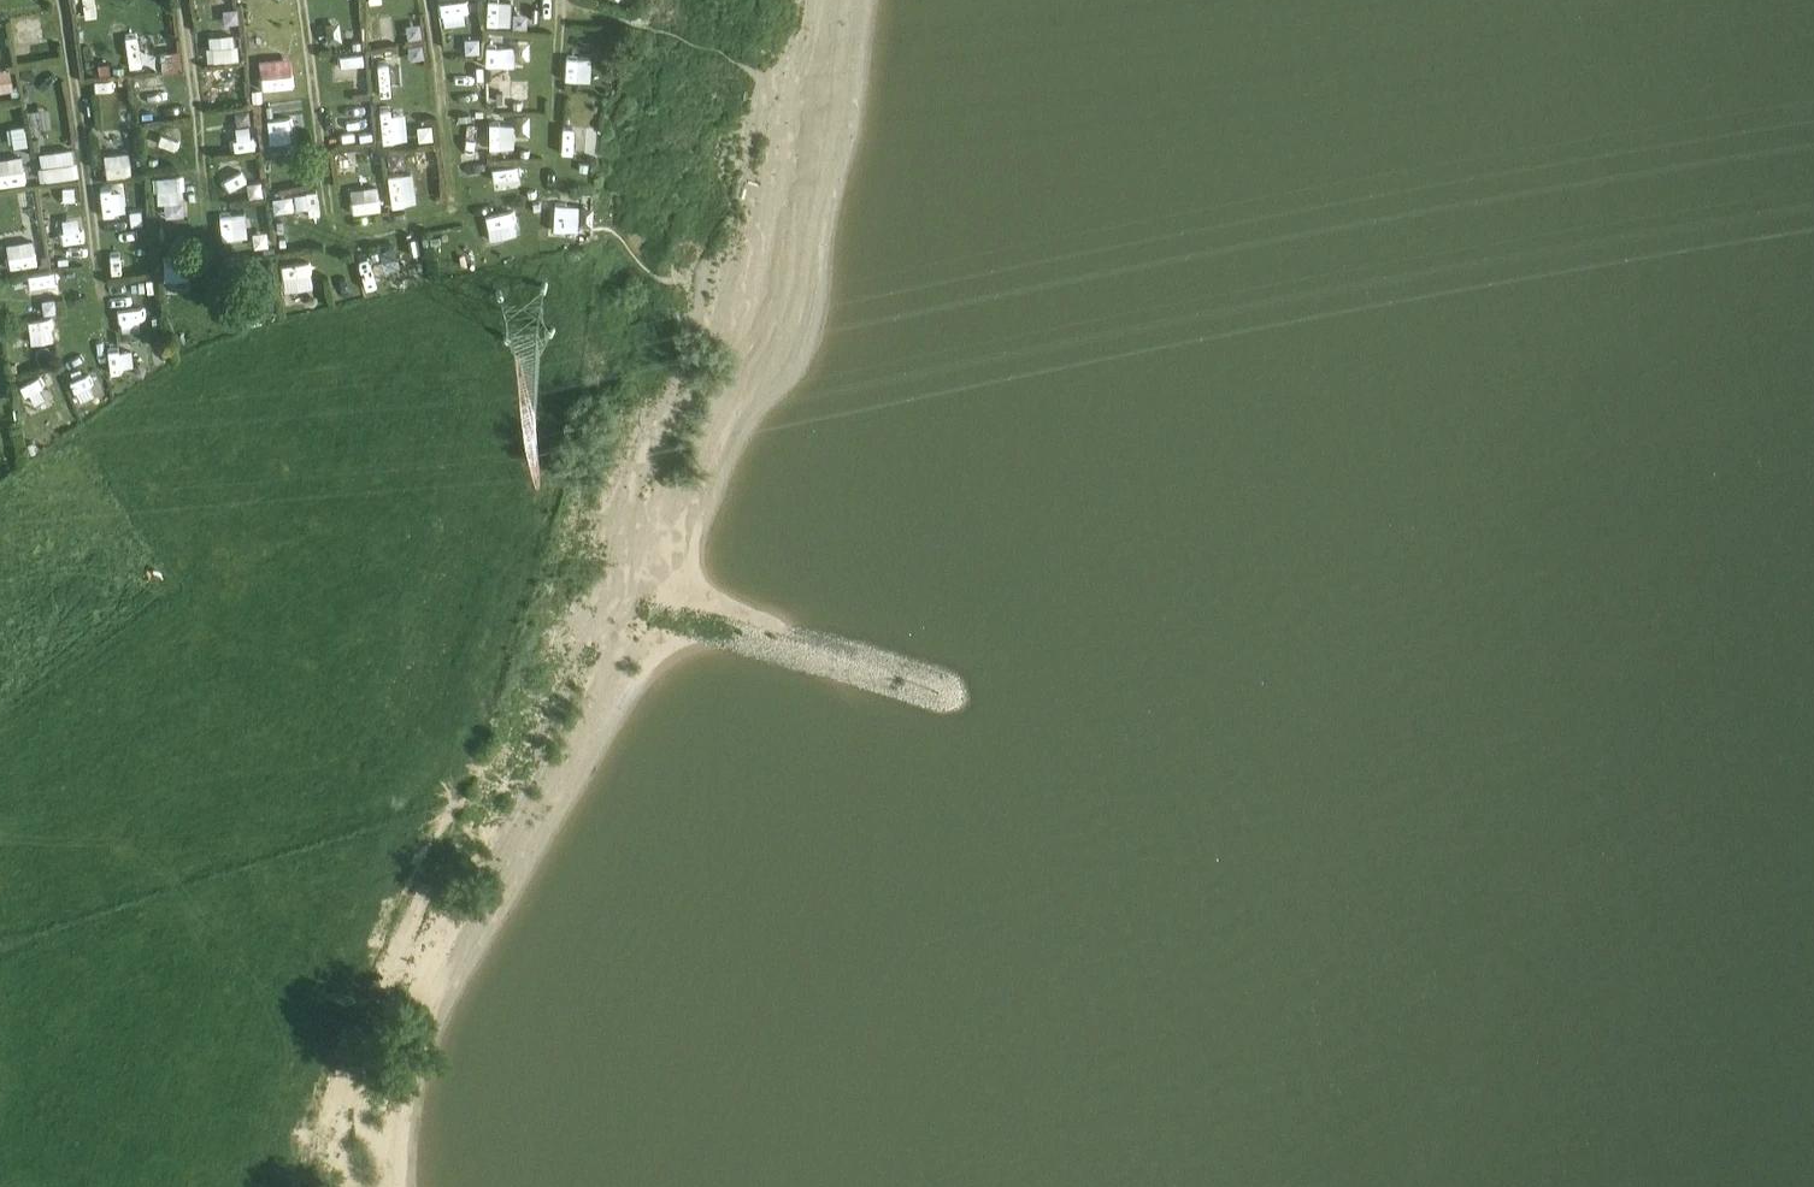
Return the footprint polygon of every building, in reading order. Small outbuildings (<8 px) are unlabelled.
[(468,1),(439,2),(440,18),(468,17),(468,1)] [(12,20),(14,34),(45,30),(43,16),(12,20)] [(236,56),(234,26),(210,28),(212,57),(236,56)] [(380,86),(404,83),(398,43),(375,46),(380,86)] [(486,45),(486,64),(516,65),(516,47),(486,45)] [(180,49),(162,52),(165,69),(184,66),(180,49)] [(357,53),(333,54),(334,66),(358,64),(357,53)] [(0,71),(0,91),(14,88),(10,69),(0,71)] [(261,74),(262,87),(293,85),(293,72),(261,74)] [(139,76),(141,99),(168,97),(166,74),(139,76)] [(488,106),(512,106),(513,80),(488,80),(488,106)] [(266,140),(297,141),(298,116),(267,115),(266,140)] [(255,123),(226,125),(228,147),(256,145),(255,123)] [(339,141),(338,167),(360,168),(361,141),(339,141)] [(75,148),(39,152),(42,180),(78,176),(75,148)] [(108,176),(132,172),(129,150),(104,153),(108,176)] [(0,158),(0,185),(25,183),(24,157),(0,158)] [(218,168),(220,189),(245,186),(242,165),(218,168)] [(154,174),(156,202),(187,200),(185,172),(154,174)] [(411,176),(388,180),(392,207),(416,203),(411,176)] [(101,189),(103,199),(125,195),(123,184),(101,189)] [(351,211),(380,209),(378,185),(350,187),(351,211)] [(558,201),(533,205),(535,215),(559,212),(558,201)] [(252,208),(235,208),(234,237),(251,238),(252,208)] [(232,210),(222,210),(222,236),(232,236),(232,210)] [(484,213),(487,239),(516,236),(513,210),(484,213)] [(11,267),(37,264),(34,240),(8,243),(11,267)] [(393,248),(372,252),(376,277),(398,273),(393,248)] [(164,254),(165,278),(189,277),(188,253),(164,254)] [(49,275),(28,278),(30,293),(51,290),(49,275)] [(53,318),(24,319),(25,341),(54,340),(53,318)] [(111,370),(135,369),(134,349),(110,351),(111,370)] [(74,382),(81,403),(105,395),(98,374),(74,382)] [(19,386),(31,410),(48,401),(36,378),(19,386)]
